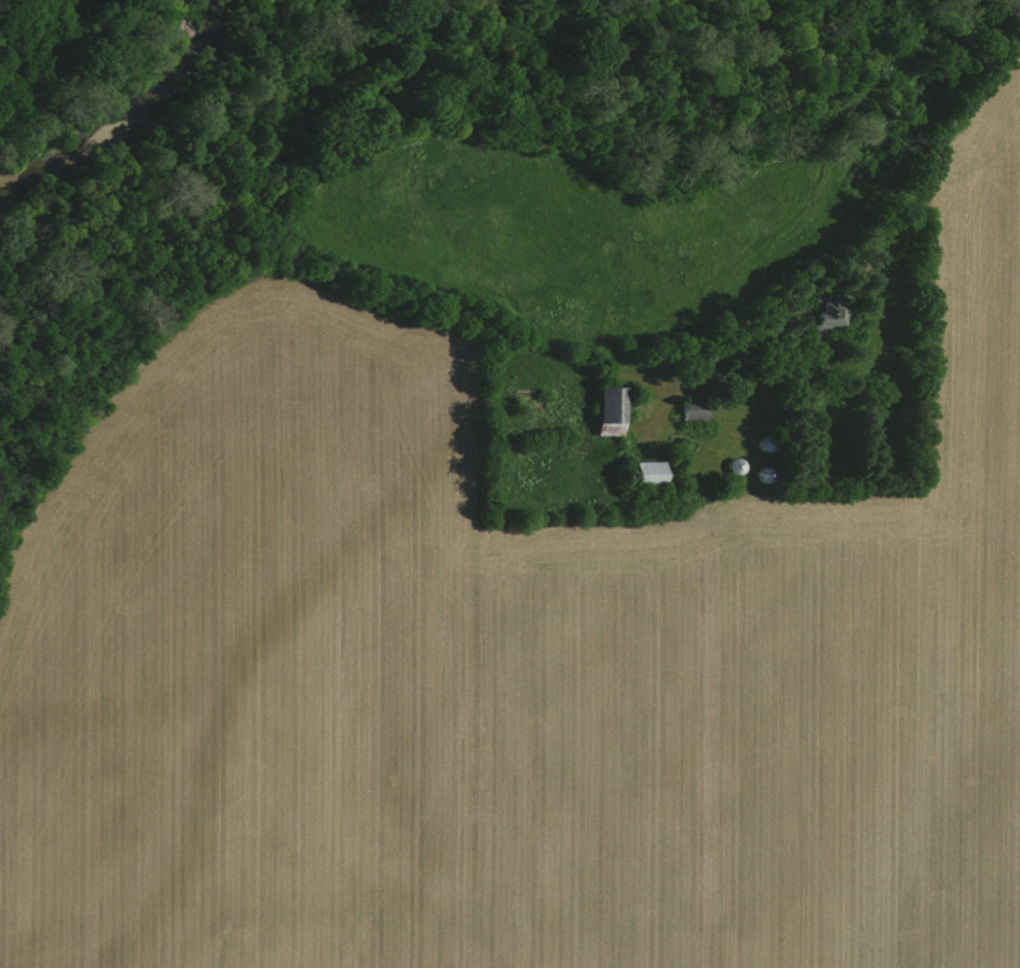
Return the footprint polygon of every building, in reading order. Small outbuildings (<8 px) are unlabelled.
[(843,309),(829,309),(829,293),(816,293),(815,333),(842,333),(843,309)] [(594,435),(620,436),(621,388),(595,387),(594,435)] [(681,420),(705,421),(705,410),(681,409),(681,420)] [(660,462),(632,462),(631,485),(660,486),(660,462)]
